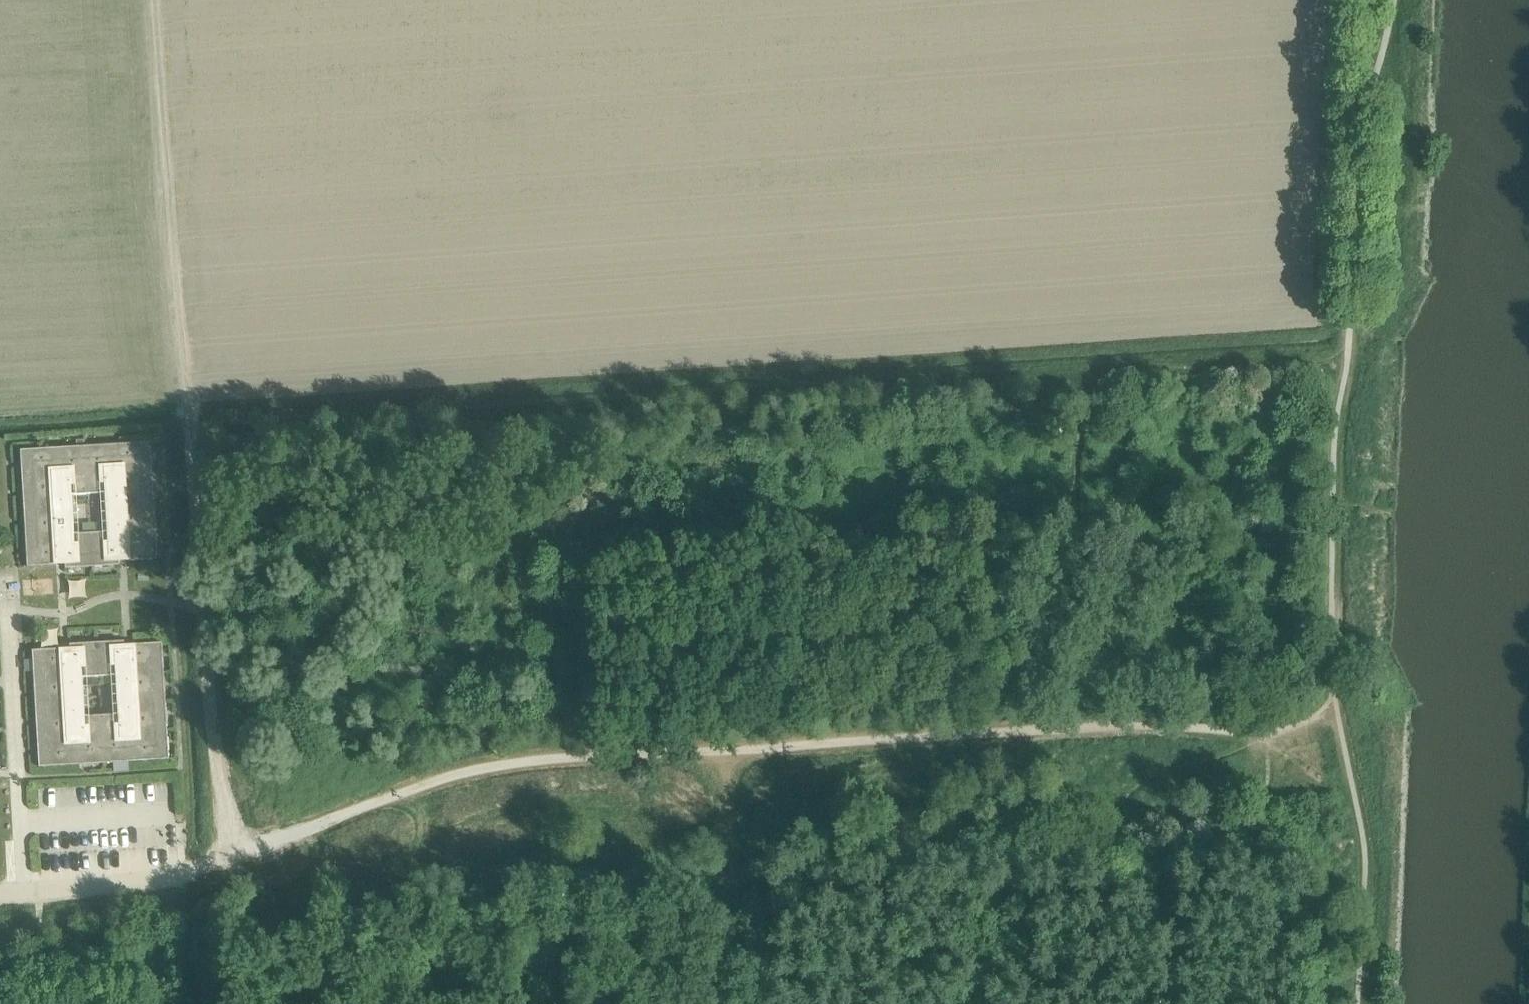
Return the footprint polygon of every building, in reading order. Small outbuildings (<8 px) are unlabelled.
[(26,567),(56,565),(56,560),(63,559),(64,569),(118,566),(117,556),(125,556),(125,561),(156,559),(149,443),(19,450),(26,567)] [(37,767),(167,760),(160,643),(130,645),(131,650),(123,651),(122,641),(68,644),(69,654),(61,654),(61,649),(31,651),(37,767)]
